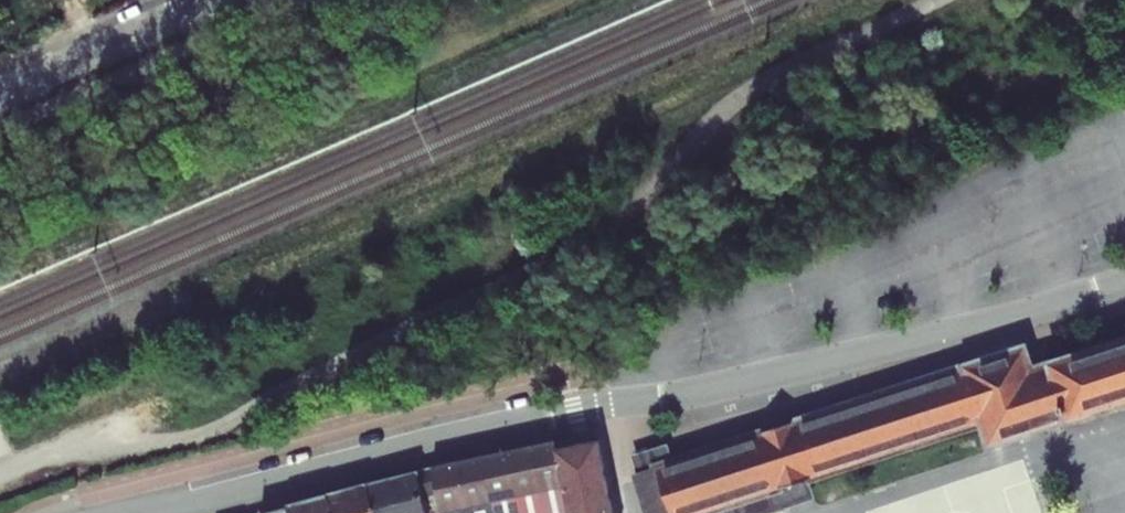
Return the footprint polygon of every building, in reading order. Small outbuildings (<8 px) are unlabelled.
[(632,454),(639,473),(634,474),(646,512),(765,512),(816,497),(810,478),(981,423),(989,446),(1124,401),(1124,338),(1034,368),(1026,342),(673,458),(668,443),(632,454)] [(558,441),(567,485),(540,490),(545,512),(588,512),(580,480),(609,474),(589,433),(558,441)] [(558,441),(530,446),(539,491),(540,490),(567,485),(558,441)] [(530,446),(505,451),(513,496),(517,495),(539,491),(530,446)] [(505,451),(480,457),(489,501),(491,501),(513,496),(505,451)] [(480,457),(458,461),(467,506),(489,501),(480,457)] [(434,472),(442,511),(467,506),(458,461),(433,467),(434,472)] [(368,483),(376,512),(429,512),(420,475),(419,471),(368,483)] [(434,472),(420,475),(429,512),(443,512),(442,511),(434,472)] [(368,483),(328,494),(333,512),(376,512),(368,483)] [(517,495),(520,512),(545,512),(540,490),(539,491),(517,495)] [(328,494),(287,505),(289,512),(333,512),(328,494)] [(493,512),(520,512),(517,495),(513,496),(491,501),(493,512)] [(491,501),(489,501),(467,506),(468,512),(493,512),(491,501)]
